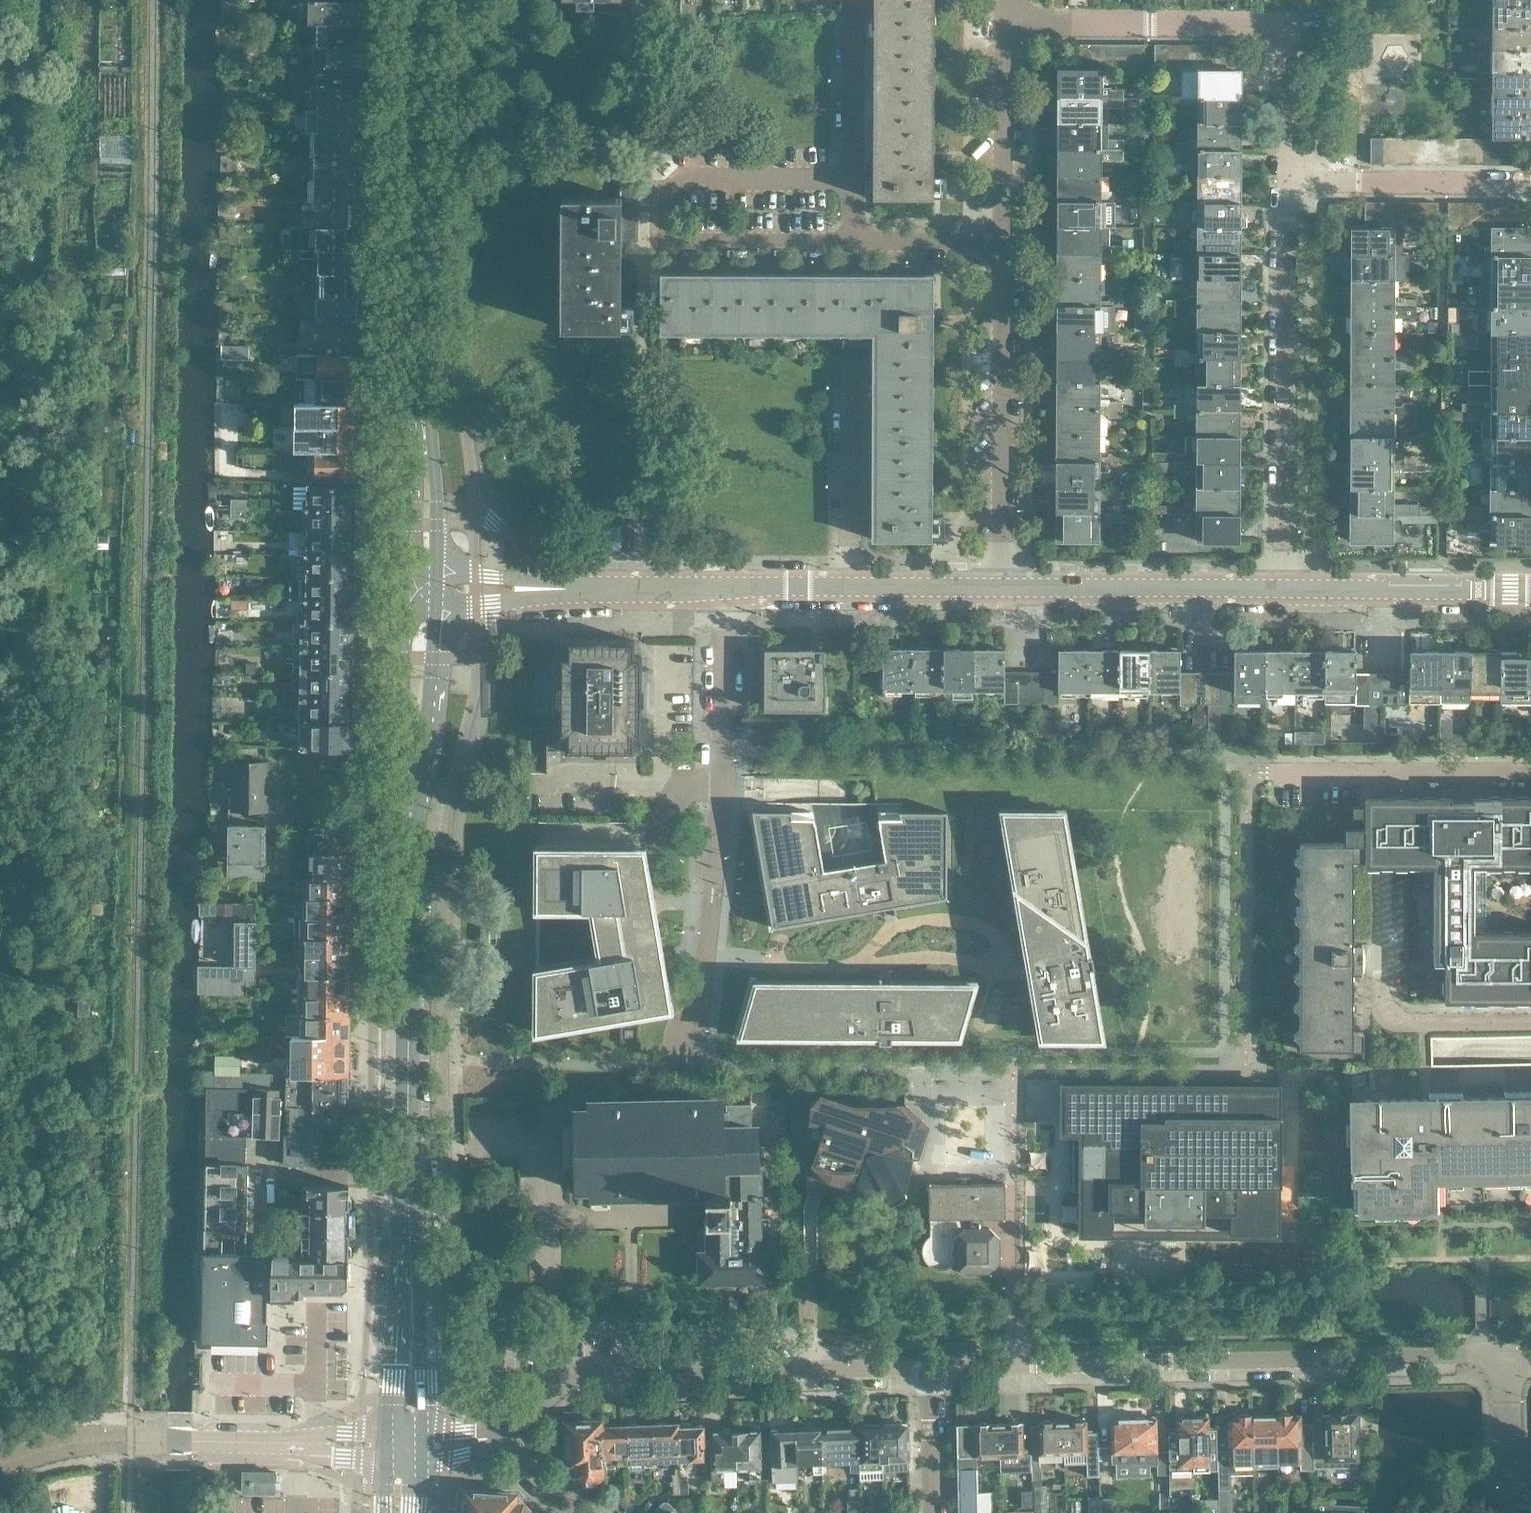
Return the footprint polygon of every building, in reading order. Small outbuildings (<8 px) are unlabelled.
[(299,24),(310,24),(358,24),(361,24),(361,19),(361,0),(299,0),(299,24)] [(933,155),(934,0),(874,0),(873,199),(933,199),(933,155)] [(1497,6),(1497,28),(1530,28),(1530,6),(1497,6)] [(361,41),(361,29),(358,29),(358,24),(310,24),(309,32),(313,32),(313,45),(358,45),(358,41),(361,41)] [(1497,28),(1492,28),(1492,39),(1497,39),(1497,50),(1530,50),(1530,28),(1497,28)] [(1084,70),(1084,44),(1072,44),(1072,70),(1084,70)] [(1096,70),(1096,44),(1084,44),(1084,70),(1096,70)] [(1108,71),(1108,44),(1096,44),(1096,70),(1100,71),(1108,71)] [(1120,71),(1120,44),(1108,44),(1108,71),(1120,71)] [(1132,71),(1132,44),(1120,44),(1120,71),(1132,71)] [(1145,71),(1145,44),(1132,44),(1132,71),(1145,71)] [(1167,71),(1167,44),(1155,44),(1155,71),(1167,71)] [(1179,71),(1179,44),(1167,44),(1167,71),(1179,71)] [(1191,71),(1191,44),(1179,44),(1179,71),(1191,71)] [(1203,71),(1203,44),(1191,44),(1191,71),(1200,72),(1200,71),(1203,71)] [(1215,71),(1215,44),(1203,44),(1203,71),(1215,71)] [(1228,71),(1228,45),(1215,44),(1215,71),(1228,71)] [(360,61),(361,50),(358,50),(358,45),(313,45),(309,45),(309,54),(313,54),(313,66),(358,66),(358,61),(360,61)] [(1497,50),(1496,72),(1530,72),(1530,50),(1497,50)] [(360,87),(360,71),(358,71),(358,66),(313,66),(309,66),(309,74),(313,74),(313,87),(359,87),(360,87)] [(1100,93),(1100,71),(1096,70),(1084,70),(1072,70),(1060,70),(1060,97),(1124,97),(1124,89),(1111,89),(1109,93),(1100,93)] [(1240,98),(1240,71),(1228,71),(1215,71),(1203,71),(1200,71),(1200,72),(1200,93),(1191,93),(1189,90),(1176,90),(1176,98),(1240,98)] [(1496,72),(1492,72),(1492,94),(1530,94),(1530,72),(1496,72)] [(359,100),(360,98),(360,94),(359,91),(359,87),(313,87),(313,101),(319,101),(319,111),(359,111),(359,100)] [(1492,94),(1492,116),(1496,116),(1530,116),(1530,94),(1492,94)] [(1100,123),(1100,102),(1109,102),(1111,105),(1124,105),(1124,97),(1060,97),(1060,123),(1100,123)] [(1240,124),(1240,98),(1176,98),(1176,106),(1188,106),(1188,108),(1200,108),(1200,124),(1240,124)] [(360,124),(359,121),(359,111),(319,111),(319,134),(355,134),(359,134),(359,131),(360,128),(360,124)] [(1496,116),(1496,138),(1508,139),(1521,139),(1530,139),(1530,116),(1496,116)] [(1100,145),(1100,123),(1060,123),(1060,149),(1124,149),(1124,141),(1111,141),(1109,145),(1100,145)] [(1240,150),(1240,124),(1200,124),(1200,140),(1188,140),(1188,142),(1176,142),(1176,150),(1240,150)] [(355,134),(319,134),(316,134),(316,157),(355,157),(355,134)] [(1384,164),(1384,138),(1371,138),(1371,164),(1384,164)] [(1396,164),(1396,138),(1384,138),(1384,164),(1396,164)] [(1408,164),(1409,138),(1396,138),(1396,164),(1408,164)] [(1421,164),(1421,138),(1409,138),(1408,164),(1421,164)] [(1433,164),(1434,138),(1421,138),(1421,164),(1433,164)] [(1446,164),(1446,138),(1434,138),(1433,164),(1446,164)] [(1458,164),(1459,138),(1446,138),(1446,164),(1458,164)] [(1471,164),(1471,138),(1459,138),(1458,164),(1471,164)] [(1483,164),(1483,138),(1471,138),(1471,164),(1483,164)] [(1496,164),(1496,138),(1483,138),(1483,164),(1496,164)] [(1508,164),(1508,139),(1496,138),(1496,164),(1508,164)] [(1521,164),(1521,139),(1508,139),(1508,164),(1521,164)] [(1099,175),(1100,154),(1109,154),(1111,157),(1124,157),(1124,149),(1060,149),(1060,175),(1099,175)] [(1239,176),(1240,150),(1176,150),(1175,158),(1188,158),(1188,160),(1199,160),(1199,176),(1239,176)] [(355,180),(355,164),(355,157),(316,157),(316,180),(355,180)] [(1099,197),(1099,175),(1060,175),(1059,201),(1123,201),(1123,193),(1111,193),(1109,197),(1099,197)] [(1239,202),(1239,176),(1199,176),(1199,197),(1190,197),(1188,194),(1175,194),(1175,202),(1239,202)] [(355,204),(355,180),(316,180),(315,203),(355,204)] [(621,328),(621,241),(636,241),(637,180),(620,180),(620,197),(561,197),(561,328),(621,328)] [(1099,227),(1099,211),(1111,211),(1111,209),(1123,209),(1123,201),(1059,201),(1059,227),(1099,227)] [(1239,228),(1239,202),(1175,202),(1175,210),(1188,210),(1190,206),(1199,206),(1199,228),(1239,228)] [(1378,228),(1378,202),(1365,202),(1365,228),(1378,228)] [(1390,228),(1390,202),(1378,202),(1378,228),(1390,228)] [(1402,228),(1402,202),(1390,202),(1390,228),(1393,228),(1402,228)] [(1414,228),(1414,202),(1402,202),(1402,228),(1414,228)] [(1426,228),(1426,202),(1414,202),(1414,228),(1426,228)] [(1438,229),(1438,204),(1438,202),(1426,202),(1426,228),(1438,229)] [(1497,228),(1497,202),(1485,202),(1485,229),(1493,229),(1493,228),(1497,228)] [(1509,228),(1509,202),(1497,202),(1497,228),(1509,228)] [(1521,228),(1521,202),(1509,202),(1509,228),(1521,228)] [(355,227),(355,210),(355,204),(315,203),(315,227),(355,227)] [(355,250),(355,227),(315,227),(315,250),(355,250)] [(1099,249),(1099,227),(1059,227),(1059,253),(1123,253),(1123,245),(1110,245),(1108,249),(1099,249)] [(1239,254),(1239,228),(1199,228),(1199,249),(1190,249),(1188,246),(1175,246),(1175,254),(1239,254)] [(1393,250),(1393,228),(1390,228),(1378,228),(1365,228),(1353,228),(1353,254),(1417,255),(1417,247),(1404,247),(1402,250),(1393,250)] [(1509,228),(1497,228),(1493,228),(1493,229),(1493,245),(1482,245),(1482,247),(1469,247),(1469,255),(1530,255),(1530,229),(1521,228),(1509,228)] [(355,273),(355,257),(355,250),(315,250),(315,273),(318,273),(355,273)] [(1099,279),(1099,263),(1110,263),(1110,261),(1123,261),(1123,253),(1059,253),(1059,279),(1099,279)] [(1239,280),(1239,254),(1175,254),(1175,262),(1188,262),(1190,258),(1199,258),(1199,280),(1239,280)] [(1393,281),(1393,259),(1402,259),(1404,263),(1417,263),(1417,255),(1353,254),(1353,280),(1393,281)] [(1469,255),(1469,263),(1482,263),(1484,259),(1493,259),(1493,281),(1530,281),(1530,255),(1469,255)] [(358,286),(360,283),(360,279),(358,276),(358,273),(355,273),(318,273),(318,296),(358,296),(358,286)] [(932,539),(932,496),(933,329),(940,318),(933,314),(933,275),(871,274),(871,279),(665,278),(665,274),(662,274),(662,333),(664,333),(665,328),(871,329),(871,334),(873,334),(872,539),(932,539)] [(1099,301),(1099,279),(1059,279),(1059,305),(1123,305),(1123,297),(1110,297),(1108,301),(1099,301)] [(1239,306),(1239,280),(1199,280),(1199,301),(1190,301),(1188,298),(1175,298),(1175,306),(1239,306)] [(1393,302),(1393,281),(1353,280),(1353,306),(1417,307),(1417,299),(1404,299),(1402,302),(1393,302)] [(1493,281),(1493,303),(1484,303),(1482,299),(1469,299),(1469,307),(1530,307),(1530,281),(1493,281)] [(360,310),(358,307),(358,296),(318,296),(318,319),(321,319),(357,319),(358,319),(358,317),(360,314),(360,310)] [(1099,331),(1099,310),(1108,310),(1110,313),(1123,313),(1123,305),(1059,305),(1059,331),(1099,331)] [(1239,332),(1239,306),(1175,306),(1175,314),(1188,314),(1190,310),(1199,310),(1199,332),(1239,332)] [(1393,332),(1393,311),(1402,311),(1404,315),(1417,315),(1417,307),(1353,306),(1353,332),(1393,332)] [(1469,307),(1469,315),(1482,315),(1484,311),(1493,311),(1493,333),(1530,333),(1530,307),(1469,307)] [(359,339),(359,332),(357,330),(357,319),(321,319),(321,354),(357,354),(357,341),(359,339)] [(1109,331),(1099,331),(1059,331),(1059,357),(1123,357),(1123,349),(1123,346),(1109,346),(1109,331)] [(1239,358),(1239,332),(1199,332),(1199,353),(1189,353),(1187,350),(1175,350),(1175,358),(1239,358)] [(1393,354),(1393,332),(1353,332),(1352,358),(1417,359),(1417,351),(1404,351),(1402,354),(1393,354)] [(1493,333),(1493,348),(1469,348),(1468,359),(1530,359),(1530,333),(1493,333)] [(357,379),(358,364),(358,354),(357,354),(321,354),(319,354),(318,378),(357,379)] [(1098,383),(1099,367),(1110,367),(1110,365),(1123,365),(1123,357),(1059,357),(1059,383),(1098,383)] [(1239,384),(1239,358),(1175,358),(1175,366),(1187,366),(1189,362),(1199,362),(1198,384),(1239,384)] [(1392,385),(1393,366),(1417,367),(1417,359),(1352,358),(1352,384),(1392,385)] [(1530,385),(1530,359),(1468,359),(1468,370),(1492,370),(1492,385),(1530,385)] [(357,403),(357,388),(357,379),(318,378),(300,378),(299,402),(302,402),(357,403)] [(1098,405),(1098,383),(1059,383),(1058,409),(1122,409),(1122,401),(1110,401),(1108,405),(1098,405)] [(1238,410),(1239,384),(1198,384),(1198,405),(1189,405),(1187,402),(1174,402),(1174,410),(1238,410)] [(1392,406),(1392,385),(1352,384),(1352,410),(1416,411),(1416,403),(1404,403),(1402,406),(1392,406)] [(1492,385),(1492,407),(1483,407),(1481,403),(1468,403),(1468,411),(1530,411),(1530,385),(1492,385)] [(357,427),(357,412),(357,403),(302,402),(302,426),(357,427)] [(1098,435),(1098,414),(1107,414),(1109,417),(1122,417),(1122,409),(1058,409),(1058,435),(1098,435)] [(1238,436),(1238,410),(1174,410),(1174,418),(1187,418),(1189,414),(1198,414),(1198,436),(1238,436)] [(1392,436),(1392,415),(1401,415),(1403,419),(1416,419),(1416,411),(1352,410),(1352,436),(1392,436)] [(1468,411),(1468,419),(1481,419),(1483,415),(1492,415),(1492,437),(1530,437),(1530,411),(1468,411)] [(357,451),(357,436),(357,427),(302,426),(301,450),(317,450),(357,451)] [(1098,457),(1098,435),(1058,435),(1058,461),(1122,461),(1122,453),(1109,453),(1107,457),(1098,457)] [(1238,462),(1238,436),(1198,436),(1198,457),(1189,457),(1187,454),(1174,454),(1174,462),(1238,462)] [(1392,458),(1392,436),(1352,436),(1352,462),(1416,463),(1416,455),(1403,455),(1401,458),(1392,458)] [(1492,437),(1492,453),(1481,453),(1481,455),(1468,455),(1468,463),(1530,463),(1530,437),(1492,437)] [(356,475),(356,460),(357,451),(317,450),(317,475),(356,475)] [(1098,487),(1098,471),(1109,471),(1109,469),(1122,469),(1122,461),(1058,461),(1058,487),(1098,487)] [(1238,488),(1238,462),(1174,462),(1174,470),(1187,470),(1189,466),(1198,466),(1198,488),(1238,488)] [(1392,489),(1392,472),(1403,473),(1403,471),(1416,471),(1416,463),(1352,462),(1352,488),(1392,489)] [(1468,463),(1468,471),(1481,471),(1483,467),(1492,467),(1492,489),(1530,489),(1530,463),(1468,463)] [(356,500),(356,491),(353,489),(354,486),(309,485),(308,499),(304,499),(304,509),(353,510),(353,501),(356,500)] [(1098,509),(1098,487),(1058,487),(1058,513),(1122,513),(1122,505),(1109,505),(1107,509),(1098,509)] [(1238,514),(1238,488),(1198,488),(1198,509),(1189,509),(1187,506),(1174,506),(1174,514),(1238,514)] [(1392,510),(1392,489),(1352,488),(1352,514),(1416,515),(1416,507),(1403,507),(1401,510),(1392,510)] [(1492,489),(1492,511),(1483,511),(1481,507),(1468,507),(1468,515),(1530,515),(1530,489),(1492,489)] [(246,508),(246,500),(232,500),(232,508),(246,508)] [(246,516),(246,508),(232,508),(232,516),(246,516)] [(356,529),(356,519),(353,518),(353,510),(304,509),(304,519),(308,519),(308,532),(353,532),(353,530),(356,529)] [(1098,540),(1098,523),(1109,523),(1109,521),(1122,521),(1122,513),(1058,513),(1058,540),(1098,540)] [(1238,540),(1238,514),(1174,514),(1174,522),(1187,522),(1189,518),(1198,518),(1198,540),(1238,540)] [(1392,541),(1392,519),(1401,519),(1403,523),(1416,523),(1416,515),(1352,514),(1352,541),(1392,541)] [(1468,515),(1468,523),(1480,523),(1482,519),(1492,519),(1492,542),(1530,542),(1530,515),(1468,515)] [(356,545),(356,536),(353,535),(353,532),(308,532),(308,543),(298,543),(298,555),(353,555),(353,547),(356,545)] [(616,551),(616,535),(592,535),(592,551),(616,551)] [(246,554),(246,546),(231,546),(231,554),(246,554)] [(355,574),(356,565),(353,563),(353,555),(298,555),(298,566),(308,566),(307,577),(352,578),(353,576),(355,574)] [(355,591),(355,582),(352,580),(352,578),(307,577),(307,591),(303,591),(303,600),(352,601),(352,593),(355,591)] [(245,600),(245,592),(231,591),(231,599),(245,600)] [(245,608),(245,600),(231,599),(231,607),(245,608)] [(355,620),(355,611),(352,609),(352,601),(303,600),(303,610),(307,610),(307,623),(352,624),(352,621),(355,620)] [(355,637),(355,627),(352,626),(352,624),(307,623),(303,623),(303,648),(352,648),(352,639),(355,637)] [(643,704),(644,688),(641,688),(641,686),(642,686),(642,656),(640,656),(635,656),(635,640),(566,640),(566,656),(562,656),(562,655),(559,655),(559,736),(561,736),(566,736),(566,751),(634,752),(634,736),(639,736),(639,737),(641,737),(642,706),(641,706),(641,704),(643,704)] [(354,669),(354,659),(352,658),(352,648),(303,648),(302,673),(351,673),(351,671),(354,669)] [(826,649),(823,648),(813,648),(811,648),(799,648),(764,648),(763,710),(764,710),(764,711),(826,711),(826,697),(827,697),(827,681),(826,681),(826,649)] [(914,691),(914,649),(883,649),(883,678),(881,678),(881,689),(883,689),(883,691),(914,691)] [(944,691),(944,649),(914,649),(914,691),(944,691)] [(974,691),(974,649),(944,649),(944,691),(974,691)] [(1004,671),(1005,649),(974,649),(974,691),(1004,691),(1004,671)] [(1089,692),(1090,650),(1059,650),(1059,672),(1059,692),(1089,692)] [(1119,692),(1120,650),(1090,650),(1089,692),(1119,692)] [(1149,692),(1150,650),(1120,650),(1119,692),(1149,692)] [(1180,672),(1180,650),(1150,650),(1149,692),(1180,692),(1180,672)] [(1265,692),(1265,650),(1234,650),(1234,672),(1234,692),(1265,692)] [(1295,693),(1295,651),(1265,650),(1265,692),(1295,693)] [(1325,693),(1325,651),(1295,651),(1295,693),(1325,693)] [(1356,673),(1356,651),(1325,651),(1325,693),(1355,693),(1356,673)] [(1441,693),(1441,651),(1410,651),(1410,673),(1410,693),(1441,693)] [(1471,693),(1471,651),(1441,651),(1441,693),(1471,693)] [(1501,693),(1501,651),(1471,651),(1471,693),(1501,693)] [(1501,651),(1501,693),(1530,694),(1530,652),(1501,651)] [(1018,703),(1018,671),(1004,671),(1004,691),(1004,703),(1018,703)] [(1031,703),(1032,671),(1018,671),(1018,703),(1031,703)] [(1045,703),(1045,671),(1032,671),(1031,703),(1045,703)] [(1059,692),(1059,672),(1045,671),(1045,703),(1059,704),(1059,692)] [(1194,704),(1194,672),(1180,672),(1180,692),(1180,704),(1194,704)] [(1207,704),(1207,672),(1194,672),(1194,704),(1207,704)] [(1220,704),(1220,672),(1207,672),(1207,704),(1220,704)] [(1234,692),(1234,672),(1220,672),(1220,704),(1234,704),(1234,692)] [(354,687),(354,677),(351,675),(351,673),(302,673),(302,698),(351,698),(351,689),(354,687)] [(1369,705),(1370,673),(1356,673),(1355,693),(1355,705),(1369,705)] [(1383,705),(1383,673),(1370,673),(1369,705),(1383,705)] [(1396,705),(1396,673),(1383,673),(1383,705),(1396,705)] [(1410,693),(1410,673),(1396,673),(1396,705),(1410,705),(1410,693)] [(354,719),(354,709),(351,707),(351,698),(302,698),(302,722),(351,723),(351,721),(354,719)] [(354,737),(354,727),(351,725),(351,723),(302,722),(301,749),(351,750),(351,739),(354,737)] [(266,809),(266,785),(266,763),(234,763),(234,809),(266,809)] [(1474,931),(1474,866),(1530,866),(1530,796),(1472,796),(1472,800),(1451,800),(1451,796),(1364,796),(1364,827),(1346,828),(1345,828),(1345,842),(1351,842),(1351,839),(1352,839),(1352,843),(1362,843),(1362,839),(1364,839),(1364,842),(1364,860),(1364,866),(1433,866),(1433,963),(1444,963),(1444,1001),(1530,1001),(1530,931),(1474,931)] [(230,819),(230,808),(211,809),(211,819),(230,819)] [(947,897),(948,812),(948,811),(899,811),(899,813),(900,813),(901,818),(879,818),(880,823),(879,823),(885,859),(824,870),(816,823),(815,823),(814,817),(792,817),(791,812),(792,812),(792,811),(752,810),(772,927),(873,910),(872,908),(883,906),(885,916),(897,914),(896,906),(947,897)] [(1088,954),(1064,812),(1002,812),(1028,964),(1025,965),(1027,977),(1040,975),(1042,988),(1032,988),(1041,1038),(1102,1038),(1094,989),(1090,989),(1086,967),(1094,966),(1092,953),(1088,954)] [(680,964),(660,847),(644,850),(643,849),(538,849),(538,821),(495,821),(493,1028),(515,1028),(519,1053),(615,1036),(612,1020),(671,1010),(663,966),(680,964)] [(265,845),(266,826),(229,826),(229,845),(265,845)] [(352,852),(352,827),(310,826),(310,835),(292,835),(292,851),(297,851),(315,851),(352,852)] [(1354,871),(1353,867),(1353,864),(1353,860),(1364,860),(1364,842),(1364,839),(1362,839),(1362,843),(1352,843),(1352,839),(1351,839),(1351,842),(1345,842),(1300,842),(1300,854),(1294,860),(1300,866),(1300,883),(1294,889),(1300,895),(1300,912),(1293,918),(1299,925),(1299,941),(1293,947),(1299,954),(1299,971),(1293,977),(1299,983),(1299,1000),(1293,1006),(1299,1012),(1299,1029),(1293,1035),(1299,1042),(1299,1049),(1363,1049),(1363,1031),(1352,1031),(1353,1025),(1353,1022),(1353,1018),(1353,1015),(1353,1011),(1352,1006),(1352,1002),(1353,997),(1353,995),(1353,991),(1353,986),(1353,984),(1353,982),(1352,977),(1352,973),(1363,973),(1363,947),(1352,947),(1352,944),(1353,937),(1353,932),(1353,928),(1353,925),(1353,923),(1353,918),(1353,914),(1353,910),(1354,903),(1354,901),(1353,896),(1353,889),(1353,885),(1353,881),(1354,876),(1354,871)] [(265,864),(265,845),(229,845),(229,878),(248,878),(255,878),(264,879),(264,864),(265,864)] [(351,877),(352,852),(315,851),(314,876),(349,877),(351,877)] [(352,895),(352,884),(349,884),(349,877),(314,876),(304,876),(303,897),(349,898),(349,895),(352,895)] [(255,904),(255,878),(248,878),(247,904),(255,904)] [(351,911),(351,900),(349,900),(349,898),(303,897),(303,917),(349,917),(349,911),(351,911)] [(351,935),(351,924),(348,924),(349,917),(303,917),(303,937),(348,937),(348,935),(351,935)] [(255,967),(255,936),(255,922),(235,922),(235,967),(255,967)] [(351,950),(351,939),(348,939),(348,937),(303,937),(303,956),(348,957),(348,950),(351,950)] [(348,957),(303,956),(294,956),(294,976),(303,976),(348,976),(348,957)] [(351,990),(351,979),(348,979),(348,976),(303,976),(303,996),(348,996),(348,990),(351,990)] [(975,984),(906,984),(907,986),(892,986),(892,976),(879,976),(879,983),(756,983),(740,1036),(879,1037),(879,1042),(892,1042),(892,1033),(915,1033),(915,1037),(959,1037),(975,984)] [(252,994),(252,978),(239,978),(239,994),(252,994)] [(222,994),(222,983),(203,983),(203,994),(222,994)] [(351,1013),(351,1003),(348,1002),(348,996),(303,996),(302,1015),(348,1016),(348,1013),(351,1013)] [(350,1029),(350,1018),(348,1018),(348,1016),(302,1015),(302,1035),(348,1035),(348,1029),(350,1029)] [(350,1053),(350,1042),(347,1042),(348,1035),(302,1035),(302,1055),(347,1055),(347,1053),(350,1053)] [(350,1068),(350,1057),(347,1057),(347,1055),(302,1055),(295,1055),(295,1075),(306,1075),(315,1075),(347,1075),(347,1068),(350,1068)] [(1349,1065),(1351,1209),(1352,1210),(1353,1211),(1374,1210),(1375,1210),(1376,1210),(1376,1209),(1376,1208),(1376,1204),(1415,1203),(1415,1208),(1415,1209),(1416,1210),(1417,1210),(1530,1208),(1530,1060),(1351,1063),(1350,1063),(1349,1064),(1349,1065)] [(281,1090),(282,1075),(282,1074),(216,1073),(216,1107),(207,1107),(205,1165),(248,1166),(248,1138),(280,1138),(281,1090)] [(306,1122),(306,1090),(306,1075),(295,1075),(282,1075),(281,1090),(280,1138),(284,1138),(285,1164),(305,1164),(305,1140),(310,1140),(309,1122),(306,1122)] [(360,1166),(360,1106),(347,1106),(347,1075),(315,1075),(315,1106),(320,1106),(320,1114),(324,1114),(324,1125),(316,1125),(316,1136),(319,1135),(320,1167),(360,1166)] [(1281,1185),(1282,1116),(1277,1116),(1278,1087),(1063,1086),(1063,1122),(1064,1122),(1064,1131),(1072,1131),(1072,1190),(1082,1190),(1081,1233),(1114,1233),(1114,1208),(1144,1208),(1144,1224),(1205,1224),(1205,1209),(1230,1209),(1230,1234),(1277,1234),(1277,1185),(1281,1185)] [(922,1122),(906,1105),(854,1105),(821,1094),(812,1104),(812,1111),(812,1119),(808,1119),(808,1144),(819,1147),(809,1177),(809,1186),(826,1192),(848,1191),(864,1143),(880,1148),(884,1173),(900,1176),(913,1167),(913,1151),(910,1149),(915,1135),(918,1135),(922,1122)] [(759,1251),(756,1125),(751,1125),(751,1103),(728,1103),(728,1095),(716,1095),(716,1098),(589,1101),(589,1109),(575,1110),(577,1187),(591,1186),(591,1199),(706,1196),(707,1215),(708,1215),(709,1252),(696,1252),(696,1265),(701,1265),(701,1280),(771,1279),(770,1251),(759,1251)] [(248,1178),(248,1166),(205,1165),(205,1187),(248,1188),(248,1178)] [(1000,1238),(989,1227),(983,1227),(983,1218),(1005,1217),(1005,1183),(928,1184),(929,1218),(971,1218),(971,1227),(965,1227),(954,1239),(955,1263),(966,1274),(990,1273),(1001,1262),(1000,1238)] [(352,1200),(349,1197),(349,1186),(307,1186),(307,1211),(349,1211),(349,1209),(352,1207),(352,1200)] [(247,1210),(248,1188),(205,1187),(204,1209),(247,1210)] [(246,1230),(247,1210),(204,1209),(203,1228),(246,1230)] [(352,1224),(349,1221),(349,1211),(307,1211),(307,1235),(349,1235),(349,1233),(352,1231),(352,1224)] [(262,1298),(263,1272),(263,1252),(246,1252),(246,1230),(203,1228),(203,1250),(198,1250),(195,1339),(261,1339),(262,1298)] [(351,1248),(349,1246),(349,1235),(307,1235),(307,1260),(349,1260),(349,1257),(351,1255),(351,1248)] [(349,1289),(349,1260),(307,1260),(295,1260),(295,1253),(263,1252),(263,1272),(262,1298),(295,1299),(295,1295),(303,1295),(304,1288),(343,1289),(349,1289)] [(603,1449),(602,1424),(602,1413),(596,1408),(571,1409),(562,1426),(562,1432),(565,1436),(565,1440),(566,1440),(566,1447),(565,1447),(565,1450),(566,1450),(603,1449)] [(1276,1414),(1276,1415),(1278,1462),(1300,1461),(1300,1469),(1313,1469),(1313,1439),(1301,1439),(1300,1416),(1292,1416),(1292,1413),(1289,1414),(1287,1412),(1281,1412),(1279,1414),(1276,1414)] [(1254,1467),(1252,1416),(1252,1414),(1250,1414),(1247,1413),(1241,1413),(1239,1415),(1236,1415),(1236,1417),(1228,1417),(1229,1437),(1217,1437),(1218,1489),(1219,1489),(1231,1489),(1231,1478),(1254,1477),(1254,1467)] [(1278,1462),(1276,1415),(1267,1415),(1264,1414),(1261,1415),(1252,1416),(1254,1467),(1278,1466),(1278,1462)] [(1356,1435),(1356,1434),(1356,1432),(1360,1432),(1360,1416),(1356,1416),(1356,1414),(1345,1415),(1345,1414),(1336,1415),(1336,1420),(1326,1420),(1326,1440),(1314,1440),(1315,1467),(1357,1466),(1356,1446),(1357,1446),(1356,1435)] [(1195,1417),(1192,1417),(1195,1469),(1210,1469),(1208,1416),(1205,1417),(1200,1415),(1195,1417)] [(1195,1469),(1192,1417),(1190,1417),(1184,1416),(1179,1417),(1176,1417),(1177,1451),(1169,1451),(1170,1475),(1170,1494),(1179,1494),(1179,1470),(1195,1469)] [(1099,1432),(1087,1432),(1087,1420),(1083,1420),(1080,1418),(1076,1419),(1073,1420),(1063,1421),(1064,1461),(1064,1463),(1087,1462),(1088,1476),(1100,1476),(1099,1432)] [(1156,1418),(1133,1419),(1134,1464),(1150,1463),(1150,1465),(1157,1465),(1157,1475),(1170,1475),(1169,1451),(1157,1451),(1156,1418)] [(1063,1421),(1052,1421),(1049,1419),(1045,1420),(1042,1421),(1038,1422),(1039,1427),(1023,1427),(1024,1453),(1031,1453),(1031,1469),(1033,1468),(1034,1486),(1035,1512),(1048,1512),(1047,1485),(1042,1486),(1042,1461),(1064,1461),(1063,1421)] [(1134,1464),(1133,1419),(1110,1419),(1112,1464),(1134,1464)] [(1024,1453),(1023,1427),(1023,1422),(1019,1422),(1016,1420),(1012,1420),(1010,1422),(999,1423),(1000,1460),(1000,1470),(1031,1469),(1031,1453),(1024,1453)] [(1000,1460),(999,1423),(988,1423),(985,1421),(981,1422),(978,1423),(976,1423),(977,1460),(1000,1460)] [(678,1460),(678,1423),(666,1423),(662,1422),(659,1422),(656,1424),(653,1424),(654,1461),(678,1460)] [(654,1461),(653,1424),(640,1425),(637,1423),(634,1423),(631,1425),(627,1425),(629,1462),(629,1471),(645,1470),(645,1461),(654,1461)] [(688,1423),(678,1423),(678,1460),(706,1458),(704,1426),(691,1427),(691,1424),(688,1423)] [(899,1423),(883,1424),(885,1471),(908,1470),(909,1470),(909,1460),(908,1426),(900,1426),(899,1423)] [(977,1460),(976,1423),(975,1424),(957,1425),(957,1459),(958,1459),(958,1468),(957,1468),(957,1471),(958,1471),(958,1480),(958,1483),(958,1492),(958,1495),(959,1503),(958,1503),(958,1506),(959,1506),(959,1512),(992,1512),(992,1486),(978,1485),(977,1460)] [(629,1462),(627,1425),(614,1426),(611,1424),(602,1424),(603,1449),(604,1471),(620,1471),(620,1462),(629,1462)] [(885,1471),(883,1424),(866,1424),(866,1427),(857,1427),(857,1429),(859,1472),(885,1471)] [(823,1462),(821,1430),(821,1429),(813,1429),(813,1426),(797,1427),(799,1462),(813,1462),(814,1473),(823,1472),(823,1462)] [(799,1462),(797,1427),(779,1427),(779,1430),(771,1430),(772,1473),(782,1473),(782,1471),(792,1471),(793,1490),(798,1490),(798,1473),(799,1473),(799,1462)] [(859,1472),(857,1429),(854,1429),(850,1427),(845,1430),(835,1430),(831,1428),(827,1430),(821,1430),(823,1462),(851,1461),(851,1472),(859,1472)] [(738,1431),(734,1431),(735,1468),(750,1468),(750,1480),(762,1480),(760,1430),(759,1430),(759,1433),(753,1433),(753,1430),(749,1430),(747,1428),(740,1429),(738,1431)] [(735,1468),(734,1431),(732,1431),(730,1429),(723,1429),(721,1431),(718,1431),(718,1434),(711,1434),(711,1432),(710,1432),(712,1481),(724,1481),(724,1468),(735,1468)] [(604,1471),(603,1449),(566,1450),(567,1465),(575,1475),(576,1477),(577,1476),(584,1484),(604,1483),(604,1471)] [(275,1492),(275,1472),(244,1471),(244,1491),(275,1492)] [(627,1488),(613,1500),(611,1502),(621,1512),(637,1497),(627,1488)] [(1219,1489),(1219,1512),(1230,1512),(1230,1489),(1219,1489)] [(499,1492),(465,1490),(460,1494),(459,1512),(497,1512),(499,1492)] [(1031,1506),(1030,1490),(1020,1491),(1021,1507),(1031,1506)] [(499,1492),(497,1512),(532,1512),(524,1504),(525,1502),(516,1493),(499,1492)] [(1170,1510),(1170,1494),(1161,1493),(1160,1509),(1170,1510)] [(1089,1512),(1100,1512),(1100,1496),(1089,1496),(1089,1512)] [(1100,1499),(1101,1512),(1114,1512),(1114,1499),(1100,1499)] [(1218,1500),(1198,1500),(1199,1512),(1218,1512),(1218,1500)] [(860,1501),(847,1501),(848,1512),(861,1512),(860,1501)] [(1303,1512),(1314,1512),(1314,1501),(1303,1501),(1303,1512)] [(1315,1501),(1315,1512),(1335,1512),(1335,1501),(1315,1501)] [(672,1510),(674,1508),(668,1502),(664,1502),(652,1512),(675,1512),(672,1510)]
